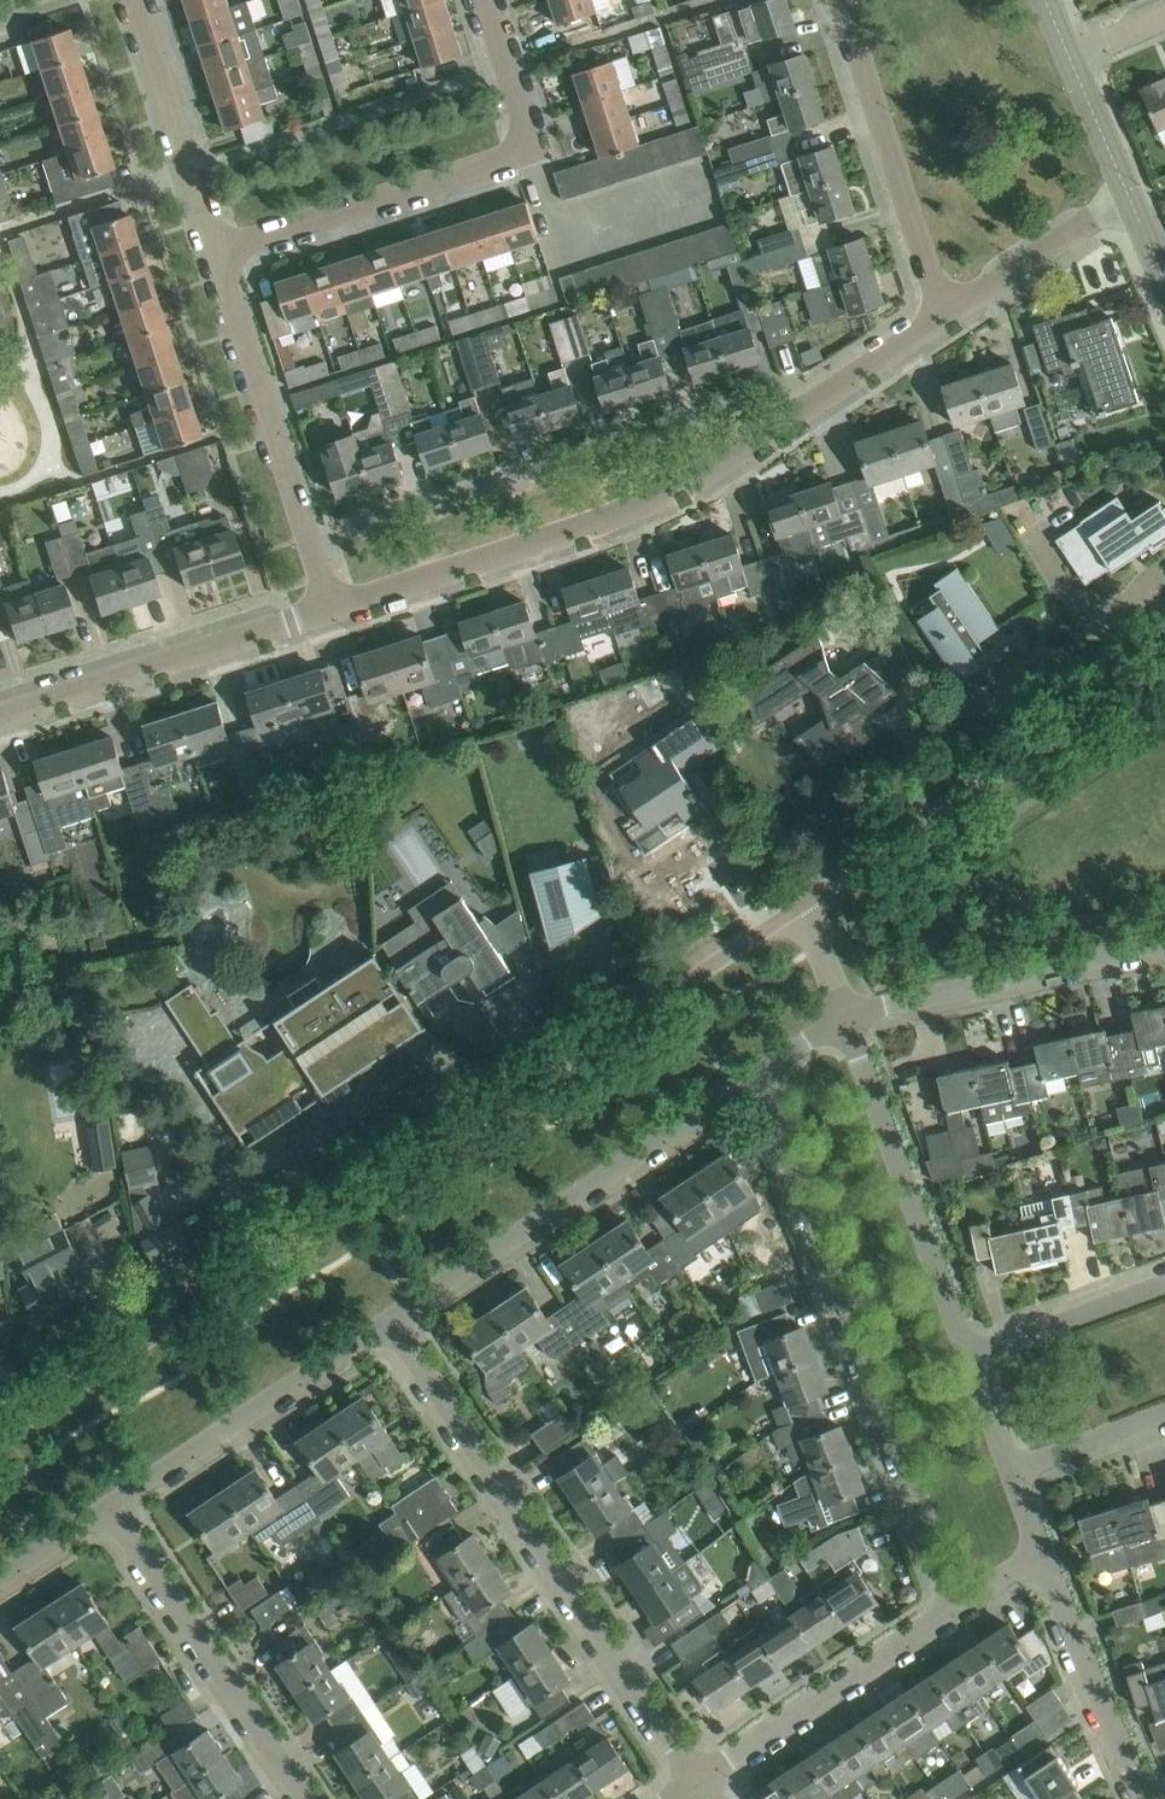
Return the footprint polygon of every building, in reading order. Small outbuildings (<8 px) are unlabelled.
[(227,0),(185,0),(191,19),(229,7),(227,0)] [(299,0),(281,6),(285,19),(303,13),(301,6),(299,0)] [(389,17),(407,11),(440,0),(384,0),(389,17)] [(445,0),(440,0),(407,11),(416,39),(454,26),(445,0)] [(559,24),(597,12),(593,0),(551,0),(559,24)] [(635,18),(655,12),(651,0),(650,0),(631,6),(635,18)] [(740,45),(763,38),(772,35),(795,27),(786,0),(768,0),(762,2),(753,5),(753,6),(739,10),(730,13),(738,39),(740,45)] [(247,1),(229,7),(191,19),(200,47),(238,34),(256,29),(247,1)] [(332,36),(321,1),(308,5),(319,40),(332,36)] [(299,47),(312,43),(306,21),(292,25),(299,47)] [(416,39),(417,44),(425,67),(463,55),(454,26),(416,39)] [(68,28),(30,40),(14,45),(23,73),(39,68),(77,56),(68,28)] [(247,61),(238,34),(200,47),(209,74),(247,61)] [(332,36),(319,40),(326,61),(339,57),(332,36)] [(744,59),(740,45),(738,39),(697,51),(703,72),(744,59)] [(668,42),(651,46),(653,52),(647,53),(654,77),(676,71),(668,42)] [(312,43),(299,47),(306,67),(319,63),(312,43)] [(757,87),(760,86),(765,101),(781,96),(782,97),(814,86),(804,54),(772,64),(772,65),(752,71),(757,87)] [(86,83),(77,56),(39,68),(48,96),(86,83)] [(264,56),(247,61),(209,74),(218,102),(274,84),(264,56)] [(703,72),(707,85),(748,72),(744,59),(703,72)] [(622,89),(612,60),(575,73),(584,101),(622,89)] [(343,68),(330,72),(337,95),(350,91),(343,68)] [(323,74),(310,78),(317,101),(330,97),(323,74)] [(671,104),(684,99),(677,77),(664,82),(671,104)] [(1149,92),(1143,94),(1158,130),(1164,127),(1164,78),(1146,86),(1149,92)] [(95,111),(86,83),(48,96),(57,123),(95,111)] [(218,102),(227,131),(265,118),(260,103),(278,97),(274,84),(218,102)] [(768,119),(773,134),(792,128),(792,129),(824,118),(814,86),(782,97),(787,113),(768,119)] [(630,116),(622,89),(584,101),(593,129),(630,116)] [(684,99),(671,104),(677,124),(691,120),(684,99)] [(104,139),(95,111),(57,123),(66,151),(104,139)] [(639,145),(630,116),(593,129),(602,157),(607,155),(620,151),(633,146),(639,145)] [(708,153),(701,130),(699,125),(686,129),(695,157),(708,153)] [(682,161),(695,157),(686,129),(673,134),(682,161)] [(669,165),(682,161),(673,134),(660,138),(669,165)] [(733,164),(774,150),(769,135),(728,148),(733,164)] [(656,170),(669,165),(660,138),(647,142),(656,170)] [(104,139),(66,151),(75,180),(113,167),(104,139)] [(656,170),(647,142),(639,145),(633,146),(642,174),(656,170)] [(633,146),(620,151),(607,155),(616,183),(629,178),(642,174),(633,146)] [(833,182),(844,178),(833,146),(822,149),(810,153),(801,156),(801,157),(782,163),(787,179),(792,194),(811,188),(833,182)] [(774,150),(733,164),(714,170),(718,184),(741,177),(778,165),(774,150)] [(616,183),(607,155),(602,157),(594,159),(602,187),(616,183)] [(590,191),(602,187),(594,159),(581,163),(590,191)] [(590,191),(581,163),(567,168),(576,195),(590,191)] [(576,195),(567,168),(554,172),(563,200),(576,195)] [(854,210),(844,178),(833,182),(811,188),(792,194),(792,195),(797,211),(803,209),(808,223),(808,225),(822,220),(822,221),(828,219),(831,218),(854,210)] [(539,239),(527,201),(499,211),(511,249),(539,239)] [(128,213),(103,221),(98,206),(67,216),(81,260),(126,245),(137,242),(128,213)] [(511,249),(499,211),(471,220),(483,258),(511,249)] [(483,258),(471,220),(443,228),(455,266),(483,258)] [(739,250),(731,222),(717,227),(726,254),(739,250)] [(763,254),(803,241),(799,226),(758,239),(763,253),(763,254)] [(726,254),(717,227),(704,231),(713,258),(715,258),(726,254)] [(455,266),(443,228),(415,237),(428,275),(455,266)] [(713,258),(704,231),(691,235),(692,239),(700,263),(713,258)] [(700,263),(692,239),(691,235),(678,239),(687,267),(700,263)] [(428,275),(415,237),(388,246),(400,284),(428,275)] [(863,238),(831,248),(831,249),(813,255),(823,286),(841,280),(873,270),(863,238)] [(674,271),(680,269),(687,267),(678,239),(665,243),(674,271)] [(807,256),(803,241),(763,254),(763,253),(743,260),(748,276),(768,269),(768,268),(807,256)] [(137,242),(126,245),(81,260),(90,288),(108,282),(146,269),(137,242)] [(660,275),(668,273),(674,271),(665,243),(652,248),(660,275)] [(400,284),(388,246),(360,255),(372,293),(400,284)] [(647,279),(660,275),(652,248),(638,252),(647,279)] [(715,258),(719,269),(728,266),(742,309),(712,319),(729,370),(761,360),(752,332),(765,328),(758,307),(748,276),(743,260),(739,250),(726,254),(715,258)] [(634,284),(647,279),(638,252),(625,256),(634,284)] [(19,280),(33,276),(26,254),(12,259),(19,280)] [(372,293),(360,255),(332,264),(344,302),(372,293)] [(621,288),(634,284),(625,256),(612,260),(621,288)] [(608,292),(621,288),(612,260),(599,264),(608,292)] [(348,312),(344,302),(332,264),(305,273),(317,311),(320,320),(348,312)] [(595,296),(608,292),(599,264),(586,269),(595,296)] [(155,297),(146,269),(108,282),(117,309),(155,297)] [(582,300),(595,296),(586,269),(573,273),(582,300)] [(674,271),(668,273),(672,285),(684,281),(680,269),(674,271)] [(47,270),(33,276),(19,280),(28,308),(56,299),(47,270)] [(823,286),(823,287),(808,292),(818,322),(855,311),(856,315),(868,312),(866,307),(884,302),(873,270),(841,280),(823,286)] [(276,282),(280,295),(262,301),(274,338),(292,332),(288,320),(317,311),(305,273),(276,282)] [(569,305),(582,300),(573,273),(560,277),(569,305)] [(666,328),(679,324),(667,285),(653,289),(666,328)] [(530,308),(558,300),(554,287),(526,295),(530,308)] [(638,293),(647,322),(644,323),(647,333),(666,328),(653,289),(638,293)] [(530,308),(526,295),(505,301),(508,315),(530,308)] [(164,325),(155,297),(117,309),(126,337),(164,325)] [(786,342),(778,319),(773,302),(758,307),(765,328),(771,347),(786,342)] [(474,326),(496,320),(492,306),(470,313),(474,326)] [(51,331),(51,330),(44,309),(30,314),(37,336),(51,331)] [(1106,411),(1138,400),(1133,383),(1129,370),(1112,318),(1080,328),(1075,312),(1034,325),(1041,347),(1048,369),(1049,371),(1061,367),(1063,376),(1081,371),(1087,369),(1100,409),(1102,414),(1107,413),(1106,411)] [(474,326),(470,313),(449,319),(453,333),(474,326)] [(577,357),(590,353),(577,313),(564,317),(577,357)] [(577,357),(564,317),(550,322),(562,362),(577,357)] [(712,319),(681,330),(687,348),(686,349),(696,381),(729,370),(712,319)] [(503,336),(516,332),(513,322),(470,335),(487,386),(501,382),(491,350),(505,345),(503,336)] [(419,344),(440,338),(436,324),(415,331),(419,344)] [(66,325),(51,330),(51,331),(37,336),(44,357),(58,352),(60,359),(72,355),(71,355),(76,353),(66,325)] [(173,352),(164,325),(126,337),(135,365),(173,352)] [(419,344),(415,331),(393,338),(397,351),(419,344)] [(487,386),(470,335),(456,339),(472,390),(487,386)] [(639,343),(645,362),(629,367),(639,399),(671,389),(661,356),(661,357),(655,338),(639,343)] [(364,362),(385,355),(381,342),(359,349),(364,362)] [(604,359),(593,363),(597,377),(607,409),(639,399),(629,367),(627,367),(621,348),(603,354),(604,359)] [(364,362),(359,349),(338,355),(342,369),(364,362)] [(182,380),(173,352),(135,365),(144,392),(182,380)] [(72,355),(60,359),(63,365),(48,369),(55,391),(81,383),(72,355)] [(308,365),(308,364),(285,372),(289,387),(312,379),(331,373),(327,359),(308,365)] [(400,425),(414,420),(395,360),(381,364),(400,425)] [(1020,386),(1012,363),(979,374),(991,413),(996,430),(1021,422),(1016,405),(1025,402),(1020,386)] [(381,411),(373,414),(369,428),(354,432),(360,453),(371,485),(403,475),(393,442),(392,443),(388,429),(400,425),(381,364),(367,368),(381,411)] [(550,372),(555,390),(539,395),(550,428),(582,417),(572,385),(571,385),(565,367),(550,372)] [(991,413),(979,374),(944,386),(951,408),(956,424),(991,413)] [(533,377),(502,387),(508,406),(507,406),(517,438),(550,428),(539,395),(533,377)] [(191,408),(182,380),(144,392),(149,407),(129,413),(133,426),(191,408)] [(338,380),(315,387),(292,394),(296,409),(342,395),(338,380)] [(81,383),(55,391),(62,413),(76,408),(74,402),(86,399),(81,383)] [(460,401),(466,419),(450,424),(460,456),(492,446),(482,414),(476,396),(460,401)] [(1036,449),(1054,444),(1041,402),(1024,407),(1036,449)] [(143,455),(200,436),(191,408),(133,426),(143,455)] [(430,415),(414,420),(419,434),(418,434),(428,466),(460,456),(450,424),(434,429),(430,415)] [(73,446),(87,442),(80,420),(66,425),(73,446)] [(904,470),(935,461),(928,440),(922,421),(891,432),(904,470)] [(944,435),(957,474),(966,501),(973,498),(987,494),(979,468),(974,469),(968,452),(961,430),(944,435)] [(904,470),(891,432),(858,442),(871,481),(904,470)] [(339,440),(323,444),(339,495),(371,485),(360,453),(345,458),(339,440)] [(87,442),(73,446),(80,468),(94,463),(87,442)] [(203,445),(180,453),(174,455),(180,476),(187,474),(210,466),(203,445)] [(1067,482),(1063,468),(1047,473),(1052,488),(1067,482)] [(966,501),(957,474),(940,480),(950,513),(945,515),(948,524),(971,517),(966,501)] [(799,493),(809,525),(816,546),(847,536),(852,550),(859,547),(861,554),(876,549),(861,507),(841,513),(831,482),(799,493)] [(799,493),(767,504),(783,552),(762,559),(772,589),(792,582),(783,554),(799,549),(793,530),(809,525),(799,493)] [(1056,540),(1086,584),(1136,551),(1138,554),(1157,542),(1160,546),(1164,543),(1164,507),(1161,500),(1146,511),(1133,519),(1127,510),(1118,496),(1116,497),(1116,498),(1092,514),(1098,523),(1087,531),(1082,522),(1056,540)] [(64,501),(51,505),(56,521),(69,517),(64,501)] [(889,534),(886,524),(878,501),(861,507),(876,549),(925,532),(922,522),(889,534)] [(195,521),(170,529),(161,503),(144,509),(165,571),(178,566),(184,586),(214,576),(195,521)] [(135,536),(120,541),(110,544),(129,604),(159,594),(152,575),(165,571),(144,509),(129,514),(135,536)] [(211,520),(207,517),(195,521),(214,576),(243,567),(230,529),(244,524),(240,513),(226,517),(226,515),(211,520)] [(992,530),(1006,522),(1003,516),(987,521),(992,530)] [(110,544),(84,553),(77,531),(61,536),(73,575),(89,570),(90,574),(88,575),(100,613),(129,604),(110,544)] [(744,565),(733,534),(700,545),(717,596),(749,586),(752,595),(772,589),(762,559),(744,565)] [(73,575),(61,536),(44,541),(56,580),(73,575)] [(700,545),(670,556),(680,586),(659,593),(669,623),(709,610),(711,598),(717,596),(700,545)] [(612,566),(595,571),(608,611),(614,628),(615,633),(644,623),(647,635),(654,633),(657,643),(674,638),(669,623),(659,593),(639,599),(629,568),(617,572),(616,568),(612,566)] [(940,588),(910,608),(960,681),(983,666),(977,657),(975,658),(974,657),(984,651),(985,652),(983,653),(985,656),(988,654),(979,642),(999,628),(958,567),(939,580),(940,582),(936,584),(940,588)] [(577,585),(565,589),(575,620),(555,626),(565,656),(586,649),(583,638),(614,628),(608,611),(595,571),(578,577),(576,580),(577,585)] [(11,625),(16,640),(45,631),(33,592),(28,578),(2,586),(0,580),(0,629),(11,625)] [(74,621),(62,583),(33,592),(45,631),(74,621)] [(535,632),(525,602),(494,612),(505,644),(520,639),(525,657),(540,652),(544,663),(565,656),(555,626),(535,632)] [(494,612),(461,622),(471,653),(451,660),(463,696),(466,705),(477,702),(472,686),(481,683),(477,672),(510,661),(505,644),(494,612)] [(756,723),(813,687),(821,695),(828,717),(800,735),(827,759),(871,730),(863,708),(915,674),(905,652),(897,640),(841,678),(828,669),(825,657),(823,659),(818,634),(745,684),(756,723)] [(431,666),(421,635),(389,646),(403,688),(422,682),(430,707),(463,696),(451,660),(431,666)] [(389,646),(357,656),(368,689),(347,696),(356,724),(359,732),(392,721),(383,694),(403,688),(389,646)] [(331,701),(320,668),(284,680),(298,720),(316,714),(323,735),(356,724),(347,696),(331,701)] [(284,680),(249,691),(260,724),(244,729),(257,768),(274,763),(269,751),(304,739),(298,720),(284,680)] [(227,734),(217,702),(181,713),(194,753),(195,752),(199,766),(233,755),(247,799),(264,793),(257,768),(244,729),(227,734)] [(146,725),(149,734),(156,757),(141,762),(164,832),(182,826),(170,789),(168,784),(183,780),(176,759),(194,753),(181,713),(146,725)] [(660,738),(636,755),(646,771),(622,786),(636,809),(650,829),(679,809),(688,823),(707,811),(681,772),(715,750),(710,730),(699,714),(662,740),(660,738)] [(477,717),(471,719),(474,730),(485,727),(483,719),(477,717)] [(111,736),(75,748),(91,797),(95,810),(112,805),(106,786),(125,780),(143,838),(164,832),(141,762),(122,768),(111,736)] [(38,759),(41,769),(49,792),(30,798),(40,829),(43,837),(48,855),(60,851),(62,847),(58,832),(63,831),(61,827),(97,815),(95,810),(91,797),(75,748),(38,759)] [(16,811),(3,771),(0,772),(0,816),(16,811)] [(40,829),(23,834),(31,857),(35,871),(51,866),(47,855),(48,855),(43,837),(40,829)] [(477,843),(488,859),(504,848),(493,832),(477,843)] [(404,853),(411,871),(432,862),(424,845),(404,853)] [(537,875),(555,940),(577,925),(576,919),(587,916),(587,919),(597,912),(593,896),(615,890),(606,857),(584,863),(584,862),(537,875)] [(505,961),(509,958),(508,954),(508,951),(507,949),(506,947),(505,945),(505,943),(504,941),(502,939),(501,937),(500,935),(499,934),(498,932),(496,930),(495,928),(493,927),(492,925),(490,924),(488,922),(487,921),(485,919),(480,923),(463,897),(434,915),(443,930),(447,935),(415,956),(396,969),(421,1005),(460,979),(471,971),(482,988),(511,970),(505,961)] [(427,1027),(375,949),(323,983),(315,971),(285,991),(293,1003),(273,1016),(289,1040),(266,1055),(263,1051),(251,1045),(242,1037),(235,1041),(233,1037),(214,1009),(210,1011),(192,984),(167,1000),(208,1063),(197,1070),(247,1146),(427,1027)] [(1135,1026),(1135,1029),(1122,1032),(1131,1075),(1149,1071),(1148,1065),(1161,1063),(1157,1045),(1164,1043),(1164,1005),(1132,1012),(1135,1026)] [(1108,1035),(1106,1028),(1070,1036),(1078,1072),(1097,1068),(1100,1082),(1131,1075),(1122,1032),(1108,1035)] [(1035,1044),(1038,1058),(1038,1060),(1024,1064),(1032,1099),(1050,1095),(1068,1091),(1065,1075),(1078,1072),(1070,1036),(1035,1044)] [(1010,1067),(1009,1060),(973,1068),(981,1104),(985,1123),(1035,1112),(1032,1099),(1024,1064),(1010,1067)] [(981,1104),(973,1068),(938,1076),(950,1130),(967,1127),(963,1108),(981,1104)] [(95,1170),(116,1167),(109,1119),(88,1123),(95,1170)] [(145,1186),(159,1184),(152,1144),(122,1151),(133,1214),(137,1237),(142,1235),(157,1264),(192,1244),(181,1223),(176,1215),(166,1220),(145,1186)] [(965,1174),(995,1167),(992,1158),(991,1151),(961,1158),(965,1174)] [(729,1153),(713,1163),(715,1167),(698,1178),(723,1214),(736,1205),(762,1244),(771,1238),(754,1192),(729,1153)] [(1007,1155),(992,1158),(995,1167),(1010,1164),(1007,1155)] [(1150,1165),(1155,1190),(1142,1193),(1123,1197),(1131,1233),(1164,1225),(1164,1219),(1160,1197),(1164,1196),(1164,1162),(1150,1165)] [(1083,1173),(1066,1177),(1070,1194),(1087,1190),(1083,1173)] [(192,1175),(175,1178),(179,1201),(196,1197),(192,1175)] [(680,1186),(664,1196),(684,1226),(666,1238),(685,1266),(709,1251),(696,1232),(723,1214),(698,1178),(682,1189),(680,1186)] [(1102,1187),(1087,1190),(1070,1194),(1077,1226),(1091,1223),(1095,1241),(1131,1233),(1123,1197),(1105,1201),(1102,1187)] [(1054,1197),(1059,1220),(1025,1228),(1033,1264),(1069,1256),(1063,1229),(1077,1226),(1070,1194),(1054,1197)] [(1032,1226),(1050,1222),(1045,1201),(1027,1205),(1032,1226)] [(614,1234),(597,1246),(621,1281),(622,1280),(653,1260),(666,1279),(685,1266),(666,1238),(647,1250),(627,1220),(612,1231),(614,1234)] [(971,1225),(978,1258),(993,1255),(997,1272),(1033,1264),(1025,1228),(994,1235),(990,1220),(971,1225)] [(80,1258),(64,1228),(16,1253),(31,1282),(20,1288),(36,1318),(74,1297),(59,1269),(80,1258)] [(579,1253),(563,1263),(583,1293),(565,1305),(587,1338),(609,1323),(601,1310),(607,1305),(609,1308),(631,1294),(622,1280),(621,1281),(597,1246),(581,1256),(579,1253)] [(785,1278),(756,1289),(757,1291),(758,1291),(765,1310),(793,1300),(785,1278)] [(511,1298),(513,1301),(496,1313),(521,1349),(547,1331),(562,1354),(587,1338),(565,1305),(547,1317),(527,1288),(511,1298)] [(758,1291),(757,1291),(746,1296),(754,1315),(765,1310),(758,1291)] [(787,1312),(757,1323),(769,1357),(775,1355),(781,1371),(816,1358),(804,1326),(793,1330),(787,1312)] [(489,1392),(498,1404),(508,1398),(516,1393),(509,1381),(532,1365),(521,1349),(496,1313),(480,1324),(478,1320),(463,1331),(489,1369),(486,1377),(487,1385),(489,1392)] [(13,1365),(0,1346),(0,1374),(13,1365)] [(816,1358),(781,1371),(787,1387),(782,1389),(794,1421),(823,1411),(817,1393),(827,1389),(816,1358)] [(364,1396),(349,1407),(351,1410),(333,1422),(358,1458),(359,1458),(374,1481),(392,1469),(409,1458),(409,1453),(407,1452),(405,1451),(402,1450),(401,1451),(364,1396)] [(789,1445),(794,1460),(807,1456),(811,1455),(816,1469),(852,1456),(841,1425),(830,1429),(823,1411),(794,1421),(794,1422),(773,1429),(779,1447),(789,1445)] [(662,1412),(647,1422),(655,1434),(670,1423),(662,1412)] [(561,1413),(551,1420),(531,1433),(545,1453),(574,1434),(561,1413)] [(316,1429),(300,1440),(320,1469),(298,1484),(320,1516),(320,1515),(349,1494),(335,1473),(358,1458),(333,1422),(318,1432),(316,1429)] [(579,1441),(559,1454),(570,1470),(560,1477),(579,1505),(594,1495),(612,1482),(602,1468),(606,1466),(586,1436),(579,1441)] [(816,1469),(822,1486),(818,1487),(831,1522),(860,1511),(853,1493),(864,1489),(852,1456),(816,1469)] [(243,1482),(227,1493),(251,1529),(250,1530),(259,1543),(274,1533),(282,1545),(312,1525),(321,1538),(331,1531),(320,1515),(320,1516),(298,1484),(276,1498),(256,1469),(241,1479),(243,1482)] [(402,1521),(446,1492),(435,1475),(392,1504),(402,1521)] [(709,1480),(696,1489),(702,1498),(715,1490),(709,1480)] [(594,1495),(579,1505),(598,1533),(607,1526),(618,1542),(658,1515),(645,1523),(626,1494),(622,1497),(612,1482),(594,1495)] [(402,1521),(414,1539),(457,1510),(446,1492),(402,1521)] [(227,1493),(210,1504),(208,1501),(192,1512),(218,1550),(250,1530),(251,1529),(227,1493)] [(1162,1500),(1150,1503),(1148,1497),(1111,1508),(1117,1523),(1123,1542),(1130,1566),(1158,1559),(1155,1550),(1164,1547),(1164,1510),(1162,1500)] [(1084,1533),(1096,1571),(1110,1567),(1112,1572),(1130,1566),(1123,1542),(1117,1523),(1111,1508),(1079,1518),(1084,1533)] [(658,1515),(618,1542),(629,1559),(619,1565),(638,1593),(671,1571),(661,1557),(665,1554),(657,1541),(677,1528),(665,1510),(658,1515)] [(743,1539),(745,1535),(737,1523),(731,1532),(743,1539)] [(454,1524),(427,1542),(457,1588),(461,1585),(460,1584),(492,1562),(474,1534),(465,1540),(454,1524)] [(836,1533),(800,1557),(808,1570),(843,1547),(864,1539),(859,1526),(836,1533)] [(854,1557),(842,1566),(817,1582),(845,1621),(877,1600),(859,1573),(863,1570),(854,1557)] [(638,1593),(657,1621),(666,1615),(677,1631),(704,1613),(693,1597),(702,1591),(703,1586),(687,1560),(671,1571),(638,1593)] [(748,1581),(753,1589),(752,1589),(760,1602),(777,1591),(769,1578),(756,1560),(752,1561),(748,1581)] [(460,1584),(461,1585),(470,1598),(467,1600),(486,1630),(512,1613),(502,1597),(511,1591),(492,1562),(460,1584)] [(777,1591),(794,1580),(785,1567),(769,1578),(777,1591)] [(245,1583),(241,1577),(227,1586),(243,1610),(263,1596),(269,1592),(258,1575),(245,1583)] [(845,1621),(817,1582),(825,1595),(794,1616),(812,1643),(845,1621)] [(83,1583),(68,1593),(70,1597),(52,1608),(75,1644),(94,1632),(109,1654),(124,1645),(142,1673),(162,1659),(140,1625),(118,1640),(108,1623),(109,1622),(83,1583)] [(339,1614),(353,1605),(342,1590),(315,1608),(327,1626),(340,1617),(339,1614)] [(264,1625),(290,1607),(280,1591),(253,1609),(264,1625)] [(1118,1625),(1147,1616),(1142,1600),(1113,1609),(1118,1625)] [(34,1615),(19,1625),(38,1655),(17,1669),(48,1714),(70,1700),(46,1663),(75,1644),(52,1608),(36,1618),(34,1615)] [(713,1634),(730,1623),(722,1610),(704,1621),(715,1637),(713,1634)] [(475,1660),(497,1646),(506,1660),(509,1659),(518,1673),(551,1651),(532,1623),(523,1629),(512,1613),(486,1630),(465,1644),(475,1660)] [(763,1636),(756,1626),(755,1628),(780,1664),(812,1643),(794,1616),(763,1636)] [(704,1621),(692,1629),(672,1643),(683,1659),(703,1646),(715,1637),(704,1621)] [(305,1624),(277,1642),(288,1658),(279,1664),(298,1692),(330,1671),(320,1656),(324,1654),(318,1644),(305,1624)] [(1019,1638),(1009,1624),(985,1640),(1007,1674),(1020,1665),(1029,1677),(1052,1662),(1046,1646),(1034,1628),(1019,1638)] [(1119,1626),(1116,1631),(1117,1636),(1122,1639),(1128,1638),(1131,1633),(1129,1627),(1124,1625),(1119,1626)] [(394,1627),(379,1638),(408,1681),(406,1683),(425,1671),(394,1627)] [(755,1628),(724,1648),(723,1649),(748,1686),(780,1664),(755,1628)] [(1007,1674),(985,1640),(960,1657),(982,1692),(985,1696),(1001,1685),(998,1680),(1007,1674)] [(704,1661),(710,1671),(696,1680),(715,1707),(748,1686),(723,1649),(704,1661)] [(510,1678),(528,1706),(534,1703),(544,1719),(571,1701),(561,1685),(570,1679),(551,1651),(518,1673),(510,1678)] [(982,1692),(960,1657),(935,1673),(958,1708),(982,1692)] [(1137,1706),(1151,1701),(1157,1719),(1164,1717),(1164,1662),(1144,1668),(1142,1660),(1124,1665),(1137,1706)] [(12,1715),(16,1722),(19,1720),(44,1756),(66,1742),(48,1714),(17,1669),(0,1680),(0,1696),(12,1715)] [(298,1692),(316,1720),(326,1714),(336,1730),(364,1712),(344,1682),(339,1685),(330,1671),(298,1692)] [(425,1671),(406,1683),(415,1696),(434,1684),(425,1671)] [(958,1708),(935,1673),(910,1690),(933,1725),(936,1729),(948,1721),(954,1729),(965,1722),(956,1709),(958,1708)] [(1053,1688),(1033,1702),(1026,1706),(1035,1720),(1036,1722),(1038,1721),(1037,1720),(1063,1703),(1053,1688)] [(933,1725),(910,1690),(885,1707),(908,1742),(910,1746),(922,1738),(928,1747),(940,1738),(931,1726),(933,1725)] [(187,1697),(167,1710),(161,1714),(172,1732),(199,1715),(187,1697)] [(575,1731),(596,1718),(585,1701),(564,1714),(552,1722),(560,1735),(573,1727),(575,1731)] [(1047,1735),(1073,1718),(1063,1703),(1037,1720),(1038,1721),(1047,1735)] [(908,1742),(885,1707),(860,1724),(882,1759),(896,1750),(904,1762),(914,1755),(906,1743),(908,1742)] [(364,1712),(336,1730),(347,1746),(338,1752),(357,1781),(402,1750),(392,1735),(383,1741),(364,1712)] [(1035,1720),(1011,1736),(1021,1752),(1047,1735),(1038,1721),(1036,1722),(1035,1720)] [(552,1722),(517,1745),(525,1758),(543,1747),(560,1735),(552,1722)] [(882,1759),(860,1724),(834,1741),(857,1776),(871,1767),(878,1778),(888,1771),(881,1760),(882,1759)] [(144,1770),(157,1762),(174,1789),(172,1790),(172,1791),(226,1755),(209,1729),(170,1755),(160,1740),(135,1757),(144,1770)] [(621,1757),(609,1738),(576,1759),(589,1778),(595,1788),(628,1766),(621,1757)] [(834,1741),(808,1758),(831,1794),(835,1798),(847,1798),(864,1788),(856,1777),(857,1776),(834,1741)] [(1036,1789),(1067,1768),(1051,1744),(1020,1765),(1033,1786),(1036,1789)] [(473,1773),(486,1764),(474,1745),(461,1753),(473,1773)] [(996,1769),(1005,1763),(993,1746),(985,1751),(996,1769)] [(403,1772),(412,1765),(402,1750),(357,1781),(369,1798),(421,1798),(403,1772)] [(976,1757),(980,1763),(964,1774),(971,1785),(996,1769),(985,1751),(976,1757)] [(495,1777),(512,1765),(503,1753),(486,1764),(495,1777)] [(243,1781),(226,1755),(172,1791),(177,1798),(243,1798),(245,1798),(237,1785),(243,1781)] [(808,1758),(784,1775),(800,1798),(823,1798),(831,1794),(808,1758)] [(576,1759),(544,1781),(557,1798),(578,1798),(595,1788),(589,1778),(576,1759)] [(473,1773),(471,1775),(480,1788),(495,1777),(486,1764),(473,1773)] [(1067,1768),(1036,1789),(1043,1798),(1073,1798),(1080,1794),(1075,1787),(1079,1785),(1067,1768)] [(757,1792),(761,1798),(800,1798),(784,1775),(757,1792)] [(955,1796),(944,1779),(935,1785),(944,1798),(951,1798),(955,1796)] [(544,1781),(541,1782),(532,1789),(516,1798),(557,1798),(544,1781)] [(931,1798),(944,1798),(935,1785),(926,1791),(931,1798)]
